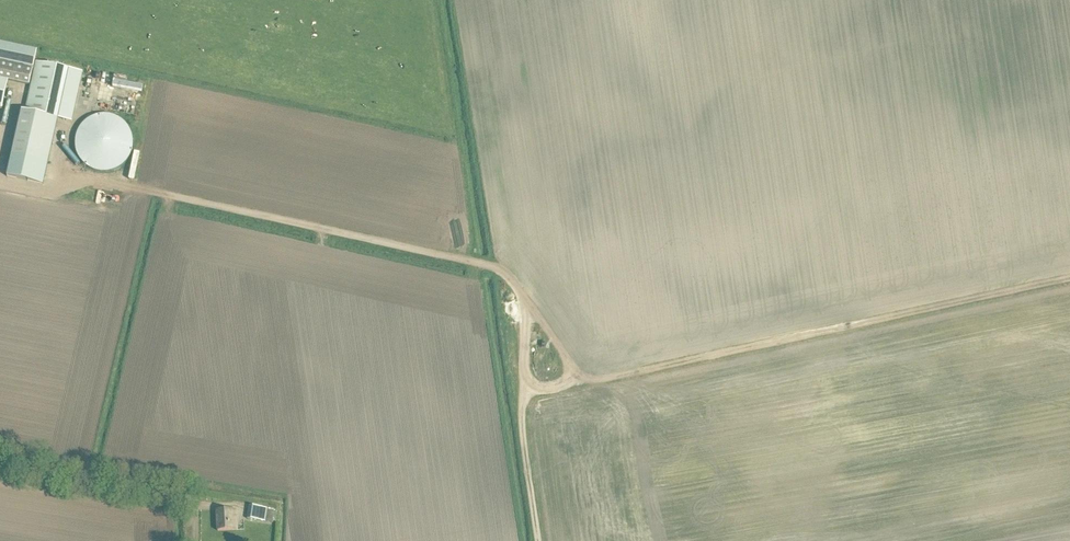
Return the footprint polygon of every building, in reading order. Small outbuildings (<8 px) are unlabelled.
[(37,53),(0,45),(0,110),(2,110),(8,82),(29,86),(37,53)] [(43,185),(58,119),(72,122),(76,103),(71,102),(78,72),(37,63),(26,112),(22,111),(7,177),(43,185)] [(85,123),(76,136),(75,151),(82,164),(94,173),(109,174),(123,167),(131,155),(132,140),(126,126),(113,118),(98,117),(85,123)] [(274,511),(249,506),(247,520),(272,524),(274,511)] [(235,510),(217,511),(218,532),(236,531),(235,510)]
